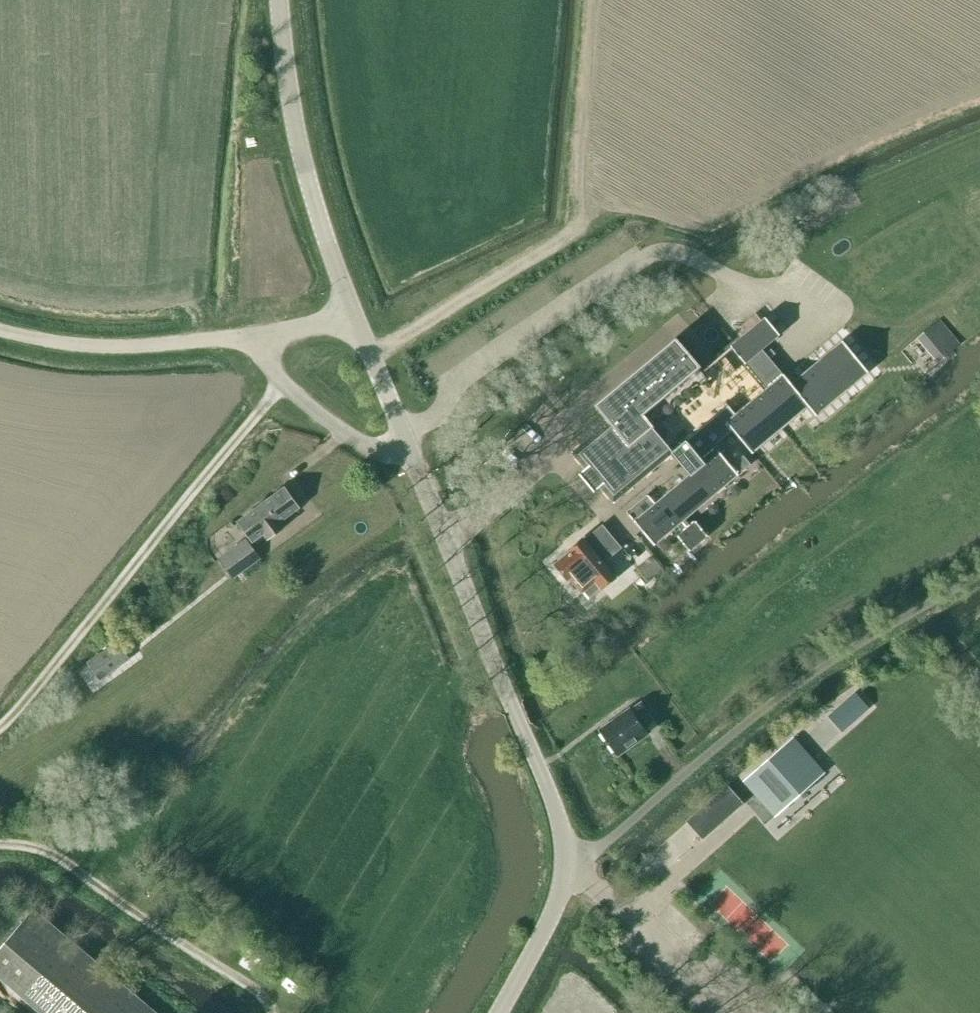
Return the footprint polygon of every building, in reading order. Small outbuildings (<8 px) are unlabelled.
[(765,318),(731,347),(745,363),(779,334),(765,318)] [(938,362),(950,352),(930,327),(918,338),(938,362)] [(610,422),(573,453),(586,468),(579,474),(594,491),(600,485),(614,501),(673,452),(674,451),(643,414),(698,368),(699,367),(675,339),(596,405),(610,422)] [(736,415),(727,422),(732,429),(752,452),(808,406),(815,415),(867,372),(868,371),(843,341),(842,341),(792,384),(784,375),(736,415)] [(728,405),(673,452),(692,474),(719,451),(714,444),(732,429),(727,422),(736,415),(728,405)] [(650,493),(629,511),(656,542),(750,464),(743,456),(731,466),(719,451),(658,502),(650,493)] [(238,522),(253,542),(264,533),(268,539),(283,528),(279,523),(299,508),(284,488),(238,522)] [(676,535),(689,550),(707,535),(694,520),(676,535)] [(635,521),(618,535),(634,555),(651,541),(635,521)] [(555,564),(568,580),(570,579),(582,593),(583,592),(589,598),(601,588),(601,589),(616,577),(613,574),(625,564),(616,553),(621,548),(603,526),(585,540),(583,538),(569,550),(570,552),(555,564)] [(260,559),(246,539),(218,558),(233,579),(260,559)] [(118,642),(88,662),(99,679),(129,658),(118,642)] [(841,732),(869,708),(854,692),(827,716),(841,732)] [(600,731),(618,756),(649,734),(647,731),(657,724),(641,702),(631,709),(600,731)] [(824,772),(793,737),(744,781),(774,816),(824,772)] [(702,841),(742,804),(726,786),(686,823),(702,841)] [(40,909),(0,958),(0,974),(48,1012),(168,1012),(40,909)]
